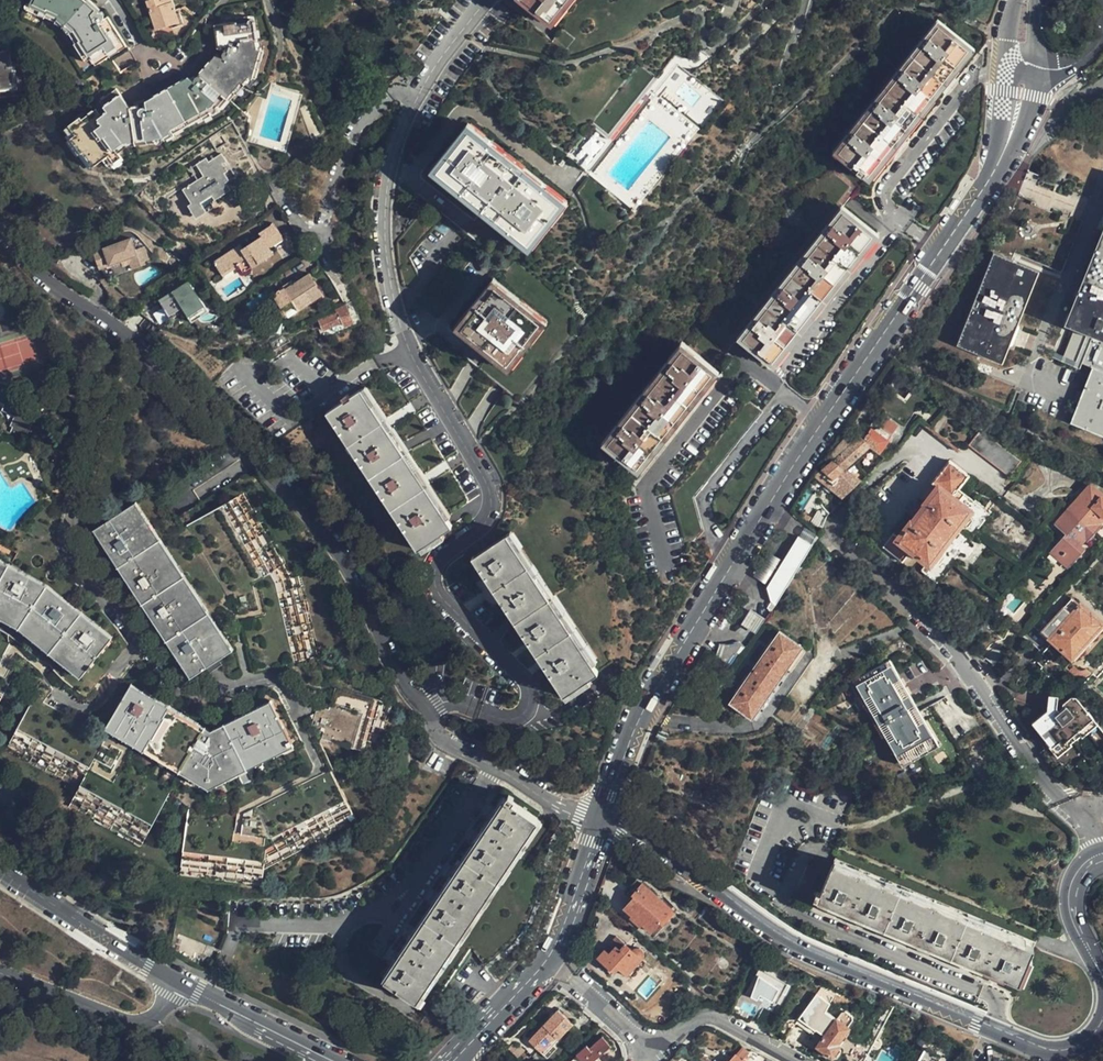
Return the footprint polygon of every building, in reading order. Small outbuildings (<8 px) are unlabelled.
[(91,0),(31,0),(28,8),(60,23),(73,29),(80,39),(78,41),(90,57),(94,54),(102,66),(117,56),(114,52),(127,42),(111,19),(107,22),(105,20),(107,18),(108,16),(107,14),(104,14),(97,14),(96,12),(100,8),(91,0)] [(172,0),(151,0),(147,1),(157,29),(179,22),(172,0)] [(605,0),(528,0),(575,37),(605,0)] [(170,130),(201,111),(212,102),(218,108),(240,83),(243,84),(249,76),(253,77),(283,43),(280,40),(278,30),(274,31),(272,14),(257,17),(256,14),(234,18),(235,23),(212,27),(215,48),(224,49),(226,50),(222,52),(221,54),(221,57),(222,59),(213,58),(197,74),(196,75),(192,76),(191,78),(190,82),(187,77),(148,99),(151,109),(149,108),(147,107),(144,106),(141,108),(140,107),(130,109),(117,87),(93,101),(97,108),(82,117),(80,115),(73,120),(74,122),(72,127),(77,135),(72,137),(81,153),(85,150),(94,164),(103,159),(107,166),(112,166),(121,160),(115,149),(124,143),(126,143),(128,144),(128,147),(155,140),(154,138),(161,135),(163,137),(172,133),(170,130)] [(877,181),(976,55),(948,31),(847,157),(865,172),(877,181)] [(14,90),(7,51),(0,52),(0,93),(14,90)] [(612,139),(659,78),(638,62),(591,123),(612,139)] [(582,210),(472,123),(451,154),(433,176),(495,220),(544,256),(582,210)] [(236,176),(222,154),(208,162),(206,158),(195,165),(203,177),(182,190),(191,204),(188,206),(196,219),(207,213),(204,207),(230,191),(225,183),(236,176)] [(773,362),(874,237),(866,230),(845,213),(765,312),(743,339),(765,356),(773,362)] [(259,237),(267,248),(281,238),(271,224),(257,233),(259,237)] [(271,254),(267,248),(259,237),(254,240),(242,249),(235,254),(232,250),(213,263),(221,274),(236,264),(243,273),(271,254)] [(119,265),(119,266),(131,262),(133,270),(144,268),(139,248),(133,250),(130,240),(92,250),(97,270),(119,265)] [(235,254),(242,249),(239,245),(232,250),(235,254)] [(1044,266),(996,247),(957,345),(1006,364),(1044,266)] [(1071,328),(1102,340),(1102,247),(1071,328)] [(131,262),(119,266),(120,269),(128,267),(129,271),(133,270),(131,262)] [(309,273),(293,283),(284,289),(283,288),(274,295),(286,312),(295,305),(298,309),(322,291),(309,273)] [(556,331),(539,315),(530,300),(506,285),(498,279),(491,288),(458,322),(465,327),(465,334),(490,353),(500,360),(521,374),(556,331)] [(189,281),(170,294),(178,305),(180,308),(192,324),(211,311),(189,281)] [(284,289),(293,283),(291,281),(282,287),(283,288),(284,289)] [(170,294),(159,301),(169,318),(182,311),(180,308),(178,305),(170,294)] [(353,322),(346,305),(336,308),(338,312),(320,319),(322,325),(324,330),(342,322),(344,326),(353,322)] [(318,316),(309,321),(313,330),(322,325),(320,319),(318,316)] [(1076,332),(1065,357),(1102,373),(1102,341),(1076,332)] [(631,479),(720,375),(716,372),(681,343),(592,446),(631,479)] [(1095,369),(1071,426),(1102,439),(1102,373),(1095,369)] [(9,435),(23,443),(34,416),(20,410),(23,402),(9,396),(12,387),(0,383),(0,402),(6,404),(3,411),(15,416),(9,426),(11,428),(9,435)] [(462,529),(367,394),(326,414),(329,417),(424,551),(462,529)] [(870,429),(863,438),(871,446),(879,452),(892,435),(881,428),(877,433),(870,429)] [(1021,461),(981,430),(969,445),(1009,476),(1021,461)] [(860,435),(832,460),(844,469),(845,468),(853,462),(871,446),(863,438),(860,435)] [(832,460),(814,475),(844,500),(862,483),(845,468),(844,469),(832,460)] [(932,483),(933,483),(937,487),(927,501),(925,503),(927,504),(923,510),(917,517),(912,523),(910,522),(899,536),(894,532),(883,546),(903,562),(913,549),(928,561),(922,569),(937,581),(991,512),(975,500),(973,501),(958,490),(969,476),(949,461),(932,483)] [(862,483),(869,477),(853,462),(845,468),(862,483)] [(937,487),(933,483),(922,498),(927,501),(937,487)] [(1067,510),(1093,532),(1102,523),(1099,521),(1102,516),(1102,493),(1102,491),(1102,490),(1096,484),(1083,499),(1079,495),(1067,510)] [(245,588),(249,586),(286,564),(243,492),(185,526),(228,598),(245,588)] [(136,502),(92,531),(190,681),(234,652),(136,502)] [(917,517),(923,510),(916,505),(910,512),(917,517)] [(1093,532),(1067,510),(1054,524),(1063,532),(1049,549),(1069,566),(1083,549),(1079,545),(1083,540),(1085,542),(1093,532)] [(820,530),(827,522),(815,511),(807,519),(820,530)] [(520,525),(506,533),(598,672),(612,663),(578,612),(543,560),(520,525)] [(805,526),(800,534),(814,541),(818,533),(805,526)] [(598,672),(506,533),(474,555),(504,599),(526,633),(566,693),(598,672)] [(784,593),(807,551),(793,543),(767,589),(769,600),(776,603),(784,593)] [(759,577),(768,583),(782,559),(773,554),(759,577)] [(17,625),(81,674),(109,640),(44,590),(0,565),(0,615),(17,625)] [(309,575),(249,586),(245,588),(251,615),(262,668),(326,654),(309,575)] [(1070,615),(1080,604),(1072,598),(1063,608),(1070,615)] [(1080,604),(1070,615),(1063,608),(1040,633),(1066,656),(1068,653),(1074,659),(1102,628),(1102,626),(1099,622),(1100,621),(1091,613),(1090,614),(1080,604)] [(762,619),(750,610),(741,624),(753,632),(762,619)] [(748,657),(756,662),(777,627),(769,622),(748,657)] [(753,717),(802,646),(780,631),(731,702),(753,717)] [(993,667),(1006,652),(997,645),(986,659),(989,663),(993,667)] [(937,741),(890,659),(854,680),(901,762),(937,741)] [(18,670),(0,660),(0,703),(18,670)] [(1089,686),(1086,682),(1081,687),(1085,691),(1089,686)] [(132,684),(105,730),(209,792),(295,748),(271,702),(206,733),(132,684)] [(387,704),(337,690),(332,700),(319,738),(374,753),(387,704)] [(1081,739),(1097,726),(1073,697),(1069,697),(1060,704),(1061,708),(1057,712),(1053,698),(1044,697),(1042,715),(1029,726),(1038,737),(1037,739),(1056,761),(1071,747),(1069,745),(1079,737),(1081,739)] [(30,703),(5,750),(76,789),(93,756),(101,741),(30,703)] [(93,760),(75,793),(68,807),(140,847),(166,799),(93,760)] [(265,845),(265,869),(358,825),(330,771),(244,814),(242,835),(266,838),(265,845)] [(525,922),(533,902),(541,870),(524,866),(549,828),(538,820),(509,801),(511,797),(507,795),(505,798),(504,797),(386,983),(427,1010),(438,993),(470,947),(483,964),(513,939),(525,922)] [(187,816),(180,876),(262,886),(263,870),(264,845),(234,840),(236,816),(187,816)] [(1032,947),(831,863),(819,892),(816,891),(814,896),(817,897),(816,900),(1003,978),(1004,976),(1018,982),(1032,947)] [(632,893),(641,883),(635,879),(631,884),(632,885),(628,889),(632,893)] [(669,909),(641,883),(632,893),(631,894),(633,895),(623,908),(632,915),(630,917),(639,925),(641,924),(649,932),(669,909)] [(626,974),(640,958),(642,955),(643,954),(642,952),(641,949),(639,948),(637,946),(635,946),(632,947),(631,949),(615,936),(608,944),(612,947),(608,952),(603,948),(595,958),(612,973),(617,968),(625,975),(626,974)] [(644,961),(640,958),(626,974),(630,978),(644,961)] [(784,994),(789,984),(758,967),(744,992),(756,999),(759,994),(776,1003),(781,992),(784,994)] [(845,1028),(834,1019),(824,1011),(834,998),(818,987),(793,1021),(811,1034),(813,1030),(821,1036),(813,1046),(827,1057),(828,1056),(830,1057),(836,1057),(840,1051),(838,1045),(837,1044),(848,1030),(845,1028)] [(529,1039),(539,1049),(548,1040),(553,1035),(556,1038),(571,1022),(557,1009),(529,1039)] [(763,1026),(770,1014),(762,1009),(754,1021),(763,1026)] [(839,1012),(834,1019),(845,1028),(850,1021),(851,1016),(843,1010),(839,1012)] [(575,1054),(576,1055),(569,1060),(593,1060),(609,1046),(602,1037),(588,1049),(585,1045),(575,1054)] [(548,1040),(539,1049),(545,1055),(554,1047),(548,1040)] [(959,1050),(948,1042),(943,1049),(955,1057),(959,1050)] [(741,1059),(747,1052),(740,1045),(726,1060),(744,1060),(741,1059)] [(943,1059),(923,1048),(916,1060),(942,1060),(943,1059)]
